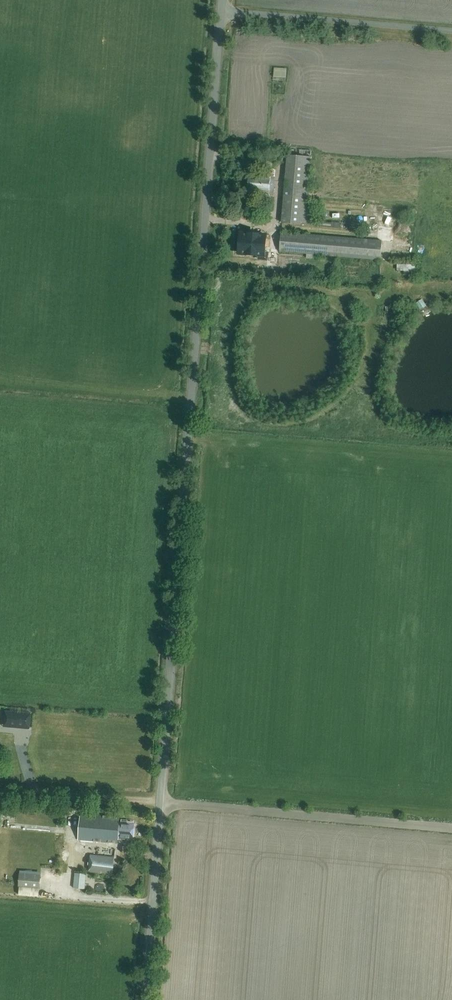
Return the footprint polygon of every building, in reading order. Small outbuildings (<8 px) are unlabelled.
[(286,77),(286,68),(274,68),(274,76),(286,77)] [(283,191),(282,190),(282,198),(283,198),(281,217),(279,216),(278,222),(282,222),(282,223),(314,225),(316,202),(308,201),(312,157),(311,157),(311,151),(287,149),(283,191)] [(273,196),(275,177),(251,175),(251,178),(248,178),(247,187),(250,188),(250,194),(273,196)] [(237,232),(235,252),(259,254),(260,234),(237,232)] [(380,260),(382,241),(281,232),(279,251),(380,260)] [(421,309),(426,305),(422,299),(417,302),(421,309)] [(31,713),(6,711),(6,719),(6,724),(16,725),(16,726),(29,727),(31,713)] [(132,839),(133,822),(117,821),(118,817),(80,813),(78,840),(118,843),(118,838),(132,839)] [(113,875),(115,857),(91,855),(89,872),(113,875)] [(75,872),(73,888),(85,889),(86,873),(75,872)] [(39,889),(40,875),(19,873),(18,887),(39,889)]
